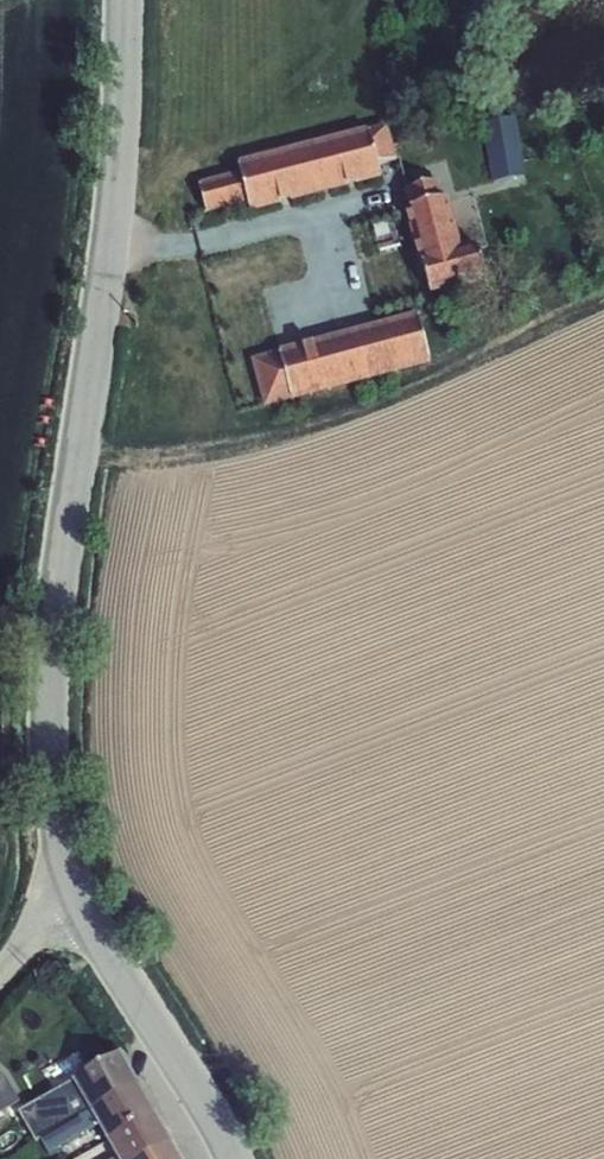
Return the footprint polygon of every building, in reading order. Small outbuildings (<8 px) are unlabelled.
[(483,122),(492,182),(524,177),(515,117),(483,122)] [(239,173),(198,184),(206,213),(248,202),(250,210),(251,210),(252,213),(382,179),(378,164),(397,161),(387,127),(368,132),(367,129),(239,162),(239,165),(237,165),(239,173)] [(410,210),(445,201),(441,182),(404,192),(410,210)] [(448,200),(462,254),(479,250),(481,249),(467,196),(448,200)] [(422,265),(432,295),(460,288),(486,281),(479,250),(462,254),(448,200),(445,201),(410,210),(411,215),(407,216),(410,227),(415,226),(421,246),(415,247),(419,259),(424,257),(425,264),(422,265)] [(460,288),(432,295),(436,310),(466,302),(460,288)] [(278,353),(252,360),(265,407),(272,405),(276,422),(366,396),(364,383),(430,365),(429,363),(449,358),(439,323),(421,327),(420,317),(417,317),(417,314),(279,350),(280,353),(278,353)] [(90,1112),(138,1085),(120,1055),(73,1082),(90,1112)] [(73,1082),(60,1090),(69,1105),(28,1128),(16,1135),(24,1149),(41,1140),(90,1112),(73,1082)] [(107,1142),(154,1115),(138,1085),(90,1112),(98,1125),(107,1142)] [(19,1112),(28,1128),(69,1105),(60,1090),(19,1112)] [(9,1107),(0,1092),(0,1113),(9,1107)] [(98,1125),(90,1112),(41,1140),(49,1154),(98,1125)] [(171,1143),(154,1115),(107,1142),(117,1158),(143,1158),(171,1143)] [(171,1143),(143,1158),(180,1158),(171,1143)]
